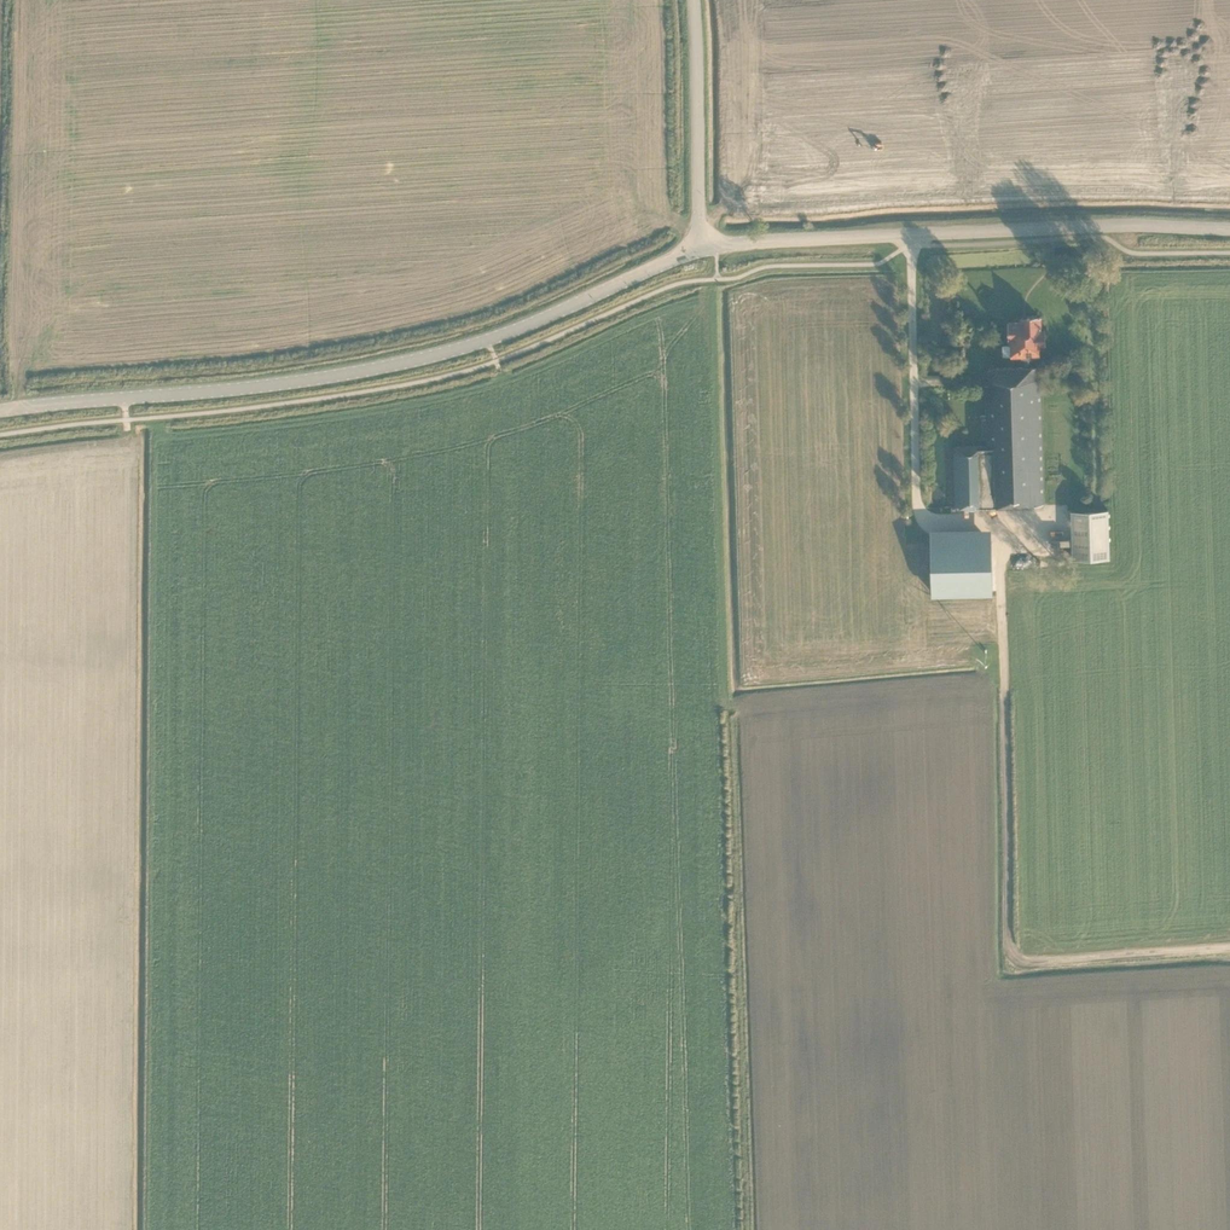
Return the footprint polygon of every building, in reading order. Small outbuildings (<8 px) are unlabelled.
[(1030,367),(1029,357),(1033,357),(1033,355),(1039,355),(1038,344),(1044,344),(1044,330),(1040,330),(1040,315),(1019,316),(1019,321),(1006,322),(1007,345),(1010,345),(1010,356),(1022,356),(1022,357),(1026,357),(1026,367),(987,368),(988,385),(984,385),(987,444),(989,505),(989,506),(1044,504),(1040,381),(1037,381),(1037,366),(1030,367)] [(989,505),(987,444),(953,444),(954,506),(989,505)] [(1073,557),(1111,555),(1109,508),(1072,509),(1073,557)] [(991,542),(930,544),(932,592),(992,590),(991,542)]
